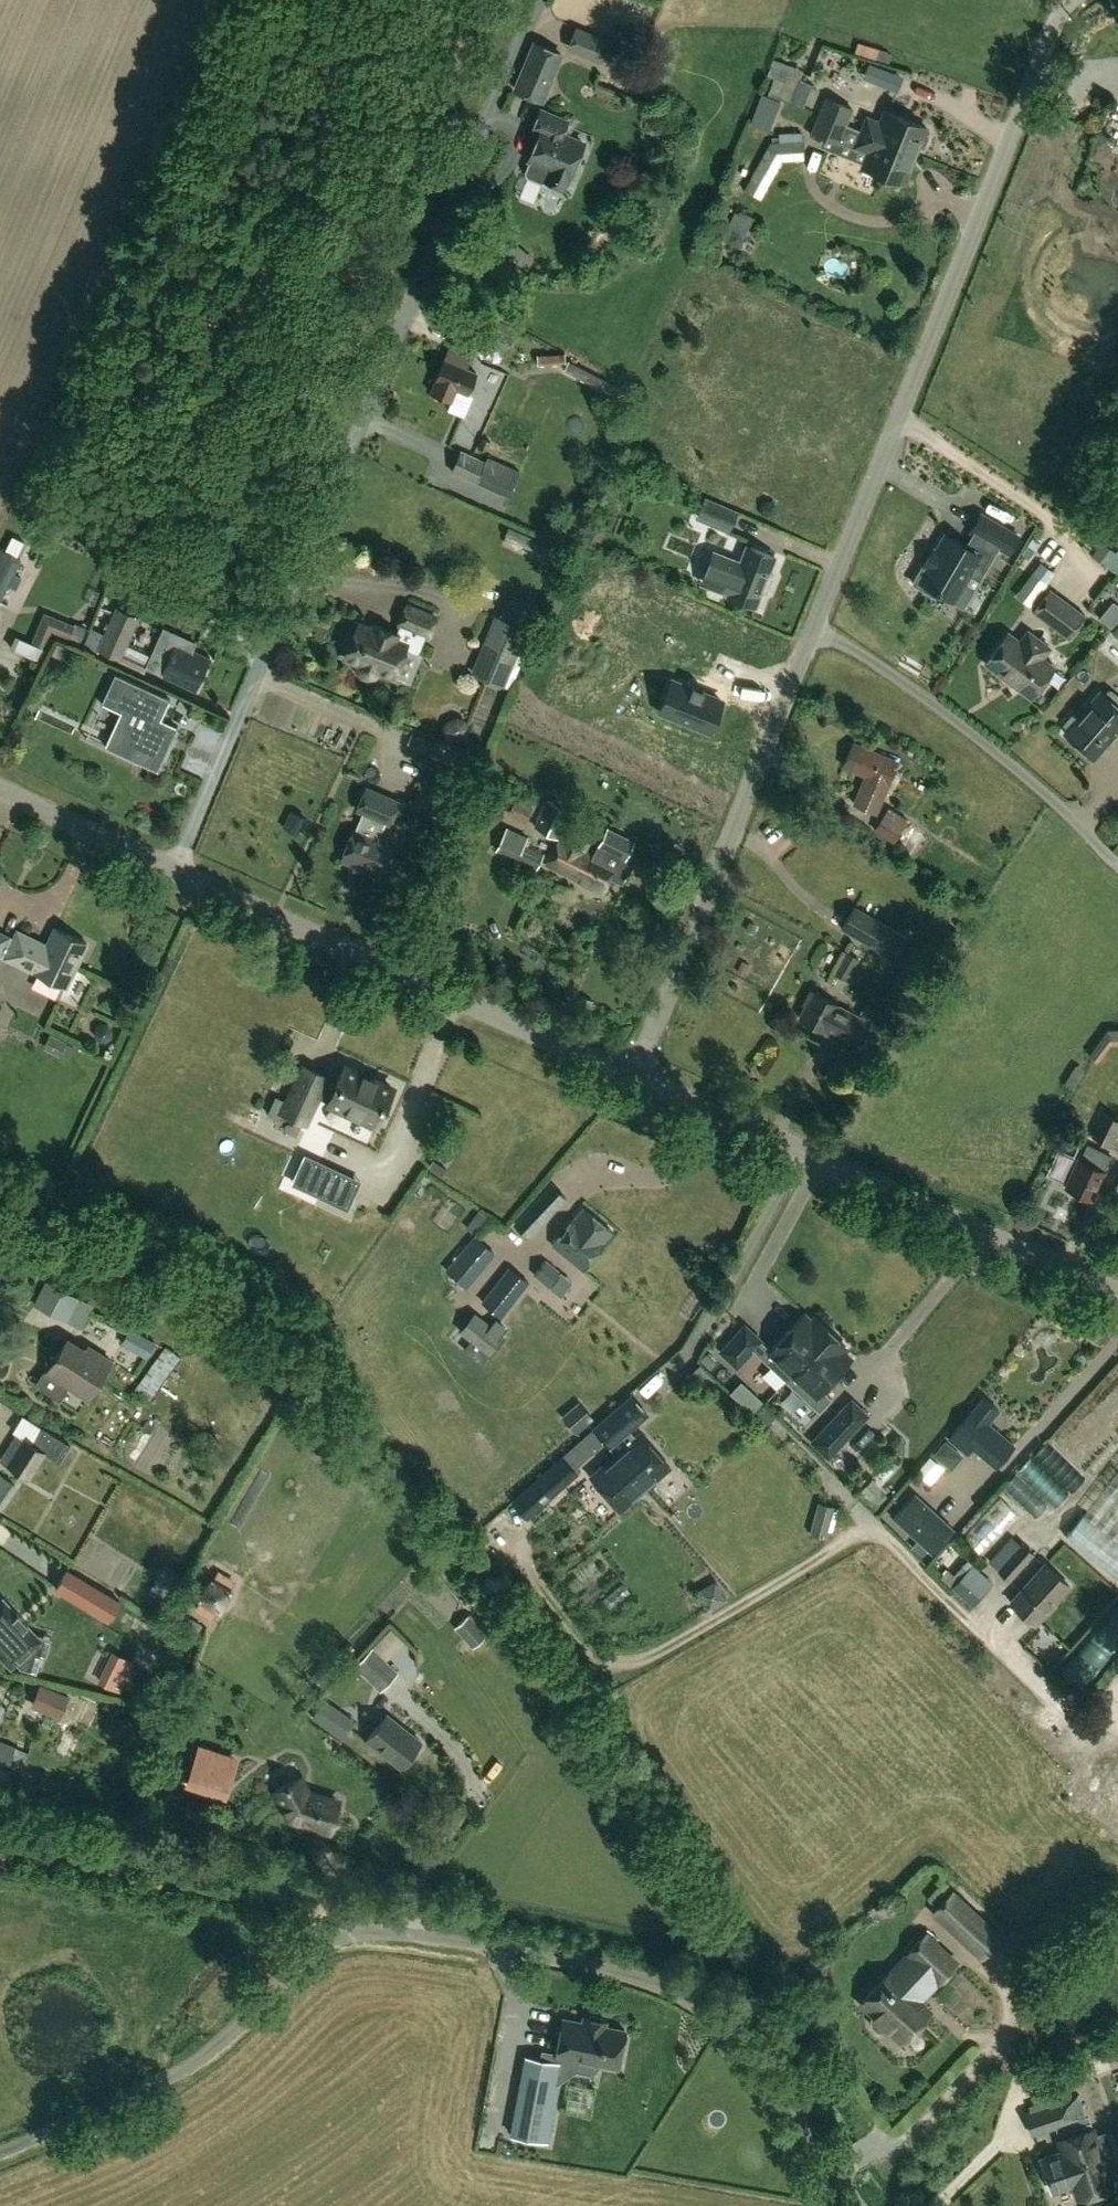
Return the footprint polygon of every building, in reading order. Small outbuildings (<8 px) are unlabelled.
[(633,50),(576,27),(567,49),(600,63),(607,47),(631,56),(633,50)] [(865,30),(862,41),(885,47),(888,36),(865,30)] [(542,103),(563,54),(532,41),(511,90),(542,103)] [(765,94),(780,100),(780,99),(793,67),(775,60),(763,94),(764,95),(765,94)] [(793,67),(780,99),(791,103),(791,102),(804,107),(805,105),(813,107),(819,91),(811,88),(813,84),(800,79),(803,71),(793,67)] [(765,94),(764,95),(757,113),(761,115),(757,124),(769,129),(780,100),(765,94)] [(825,96),(818,115),(846,126),(853,107),(825,96)] [(861,133),(917,154),(920,147),(924,149),(930,136),(925,134),(927,128),(885,111),(881,123),(867,118),(861,133)] [(846,126),(818,115),(810,133),(838,144),(846,126)] [(547,180),(563,187),(568,176),(582,143),(549,129),(552,122),(540,117),(534,131),(541,134),(531,160),(551,169),(547,180)] [(917,154),(861,133),(856,146),(869,152),(863,167),(904,184),(917,154)] [(804,152),(804,142),(771,144),(745,191),(753,196),(777,154),(804,152)] [(735,230),(729,242),(741,247),(744,241),(740,232),(735,230)] [(507,350),(516,329),(467,308),(458,329),(477,337),(475,342),(484,346),(486,341),(507,350)] [(436,381),(430,393),(451,402),(457,390),(468,395),(477,373),(466,369),(471,358),(449,349),(436,381)] [(560,354),(537,356),(538,364),(561,363),(560,354)] [(568,362),(564,369),(596,386),(600,378),(568,362)] [(486,463),(461,452),(452,472),(477,483),(486,463)] [(695,519),(729,533),(738,511),(704,496),(695,519)] [(1010,556),(1020,537),(981,514),(971,531),(975,533),(966,547),(946,535),(927,566),(922,567),(913,583),(934,596),(936,593),(964,608),(997,549),(1010,556)] [(1054,535),(1056,516),(1043,515),(1041,534),(1054,535)] [(585,521),(578,539),(589,543),(596,526),(585,521)] [(526,535),(508,527),(504,537),(522,545),(526,535)] [(1105,566),(1115,552),(1101,542),(1091,555),(1105,566)] [(727,596),(755,607),(775,557),(747,546),(741,562),(722,555),(709,586),(728,594),(727,596)] [(20,560),(0,550),(0,601),(20,560)] [(1025,586),(1038,595),(1054,574),(1041,565),(1025,586)] [(1117,589),(1108,606),(1117,612),(1117,589)] [(1049,590),(1033,611),(1069,638),(1085,616),(1049,590)] [(202,594),(197,606),(206,610),(212,599),(202,594)] [(345,658),(365,666),(364,669),(363,674),(365,679),(370,681),(375,679),(378,674),(379,672),(394,678),(405,649),(419,655),(426,637),(428,638),(436,618),(407,606),(399,626),(400,626),(396,635),(375,626),(372,631),(358,625),(345,658)] [(99,650),(120,659),(138,618),(118,609),(103,640),(99,650)] [(44,612),(31,642),(19,637),(14,650),(41,661),(53,630),(80,641),(86,627),(75,622),(74,624),(44,612)] [(494,615),(470,673),(504,687),(528,629),(494,615)] [(99,650),(103,640),(97,637),(99,633),(89,628),(83,642),(99,650)] [(1031,698),(1054,668),(1042,659),(1050,648),(1028,632),(1020,642),(1008,633),(985,663),(1031,698)] [(64,659),(70,647),(58,642),(53,653),(64,659)] [(169,659),(154,652),(147,667),(196,689),(209,660),(176,644),(169,659)] [(170,700),(115,675),(101,704),(120,713),(105,748),(158,772),(178,728),(161,720),(170,700)] [(670,681),(657,711),(707,731),(719,701),(670,681)] [(1110,689),(1105,695),(1101,691),(1078,718),(1074,714),(1064,725),(1069,728),(1064,733),(1093,758),(1117,730),(1117,695),(1110,689)] [(442,729),(446,737),(453,739),(463,735),(467,728),(463,720),(456,718),(446,722),(442,729)] [(428,755),(471,773),(478,758),(434,740),(428,755)] [(852,743),(837,781),(858,788),(855,797),(846,794),(839,811),(886,829),(893,812),(883,808),(886,799),(902,804),(907,791),(892,785),(901,763),(852,743)] [(450,775),(427,765),(411,804),(434,813),(438,804),(454,811),(463,791),(446,784),(450,775)] [(486,804),(498,810),(508,790),(496,784),(486,804)] [(366,788),(356,811),(363,814),(357,828),(355,827),(340,862),(379,878),(394,844),(378,837),(384,823),(389,825),(399,802),(366,788)] [(507,815),(525,823),(533,807),(514,799),(507,815)] [(549,801),(536,828),(557,839),(570,812),(549,801)] [(597,845),(625,858),(634,840),(606,827),(597,845)] [(614,872),(616,867),(585,852),(590,843),(566,831),(562,840),(560,839),(547,865),(603,893),(611,878),(615,881),(618,874),(614,872)] [(523,845),(516,859),(537,869),(543,854),(523,845)] [(635,863),(630,872),(643,879),(648,869),(635,863)] [(855,907),(842,929),(881,951),(893,930),(855,907)] [(87,944),(55,929),(47,946),(17,932),(5,958),(49,979),(51,976),(68,984),(87,944)] [(10,936),(0,931),(0,957),(10,936)] [(835,973),(848,980),(859,959),(846,952),(835,973)] [(800,1019),(821,1030),(822,1027),(834,1034),(833,1036),(863,1052),(877,1026),(849,1011),(848,1014),(836,1007),(838,1005),(811,991),(803,1004),(807,1006),(800,1019)] [(95,1035),(99,1040),(106,1040),(110,1036),(111,1029),(106,1024),(100,1024),(95,1028),(95,1035)] [(1111,1031),(1105,1031),(1088,1055),(1097,1061),(1111,1043),(1117,1043),(1117,1031),(1111,1031)] [(50,1034),(44,1045),(61,1053),(66,1042),(50,1034)] [(1073,1089),(1085,1070),(1076,1064),(1064,1084),(1073,1089)] [(338,1089),(320,1081),(322,1078),(304,1070),(288,1106),(305,1114),(314,1093),(375,1121),(389,1090),(347,1071),(338,1089)] [(1117,1150),(1117,1120),(1103,1113),(1092,1137),(1117,1150)] [(1091,1199),(1105,1171),(1104,1171),(1112,1156),(1087,1144),(1080,1159),(1079,1159),(1065,1187),(1091,1199)] [(528,1237),(566,1197),(552,1185),(515,1224),(528,1237)] [(604,1242),(613,1232),(584,1208),(575,1219),(553,1246),(582,1270),(604,1243),(604,1242)] [(465,1227),(475,1234),(488,1218),(478,1211),(465,1227)] [(474,1235),(445,1269),(466,1288),(496,1254),(474,1235)] [(560,1273),(546,1261),(534,1275),(549,1287),(560,1273)] [(727,1270),(720,1266),(716,1272),(724,1276),(727,1270)] [(484,1303),(501,1318),(520,1295),(519,1294),(529,1283),(512,1269),(484,1303)] [(41,1308),(82,1328),(93,1305),(52,1286),(41,1308)] [(489,1354),(503,1338),(475,1315),(461,1331),(489,1354)] [(784,1381),(830,1333),(814,1318),(811,1322),(803,1315),(770,1350),(744,1326),(720,1352),(736,1367),(752,1351),(784,1381)] [(123,1344),(146,1357),(153,1343),(131,1330),(123,1344)] [(830,1333),(784,1381),(818,1413),(831,1399),(821,1390),(850,1359),(842,1352),(846,1348),(830,1333)] [(46,1368),(35,1385),(60,1402),(70,1387),(87,1398),(106,1368),(111,1361),(92,1348),(86,1357),(65,1344),(49,1370),(46,1368)] [(179,1356),(167,1347),(135,1392),(147,1401),(179,1356)] [(701,1360),(710,1368),(716,1361),(707,1353),(701,1360)] [(628,1430),(647,1414),(630,1394),(592,1428),(604,1442),(608,1447),(628,1430)] [(999,1411),(983,1398),(948,1439),(967,1455),(973,1448),(996,1467),(1014,1445),(988,1423),(999,1411)] [(851,1401),(811,1443),(827,1458),(867,1416),(851,1401)] [(31,1404),(20,1417),(36,1430),(47,1418),(31,1404)] [(593,1418),(580,1404),(564,1418),(576,1432),(593,1418)] [(773,1417),(763,1406),(753,1416),(764,1427),(773,1417)] [(71,1446),(42,1428),(32,1444),(17,1434),(1,1460),(29,1479),(45,1454),(60,1463),(71,1446)] [(592,1428),(561,1456),(573,1469),(604,1442),(592,1428)] [(614,1454),(589,1477),(620,1512),(669,1468),(639,1433),(634,1438),(628,1430),(608,1447),(614,1454)] [(1045,1443),(1003,1487),(1036,1518),(1049,1503),(1056,1509),(1084,1479),(1045,1443)] [(525,1519),(577,1474),(573,1469),(561,1456),(509,1501),(525,1519)] [(922,1484),(926,1480),(929,1482),(942,1468),(930,1457),(913,1476),(922,1484)] [(878,1466),(861,1482),(872,1493),(888,1478),(878,1466)] [(1083,1513),(1117,1539),(1117,1467),(1083,1513)] [(15,1485),(0,1474),(0,1507),(15,1485)] [(955,1529),(914,1493),(891,1518),(932,1554),(955,1529)] [(1003,1498),(967,1539),(985,1555),(1021,1515),(1003,1498)] [(833,1505),(818,1501),(810,1533),(825,1537),(833,1505)] [(1083,1513),(1065,1536),(1117,1578),(1117,1539),(1083,1513)] [(1033,1554),(1022,1544),(1020,1545),(1011,1537),(998,1552),(989,1562),(1009,1580),(1033,1554)] [(992,1584),(967,1561),(953,1576),(946,1569),(940,1576),(953,1587),(973,1605),(992,1584)] [(178,1572),(164,1564),(158,1573),(173,1581),(178,1572)] [(1035,1624),(1069,1586),(1045,1564),(1010,1602),(1035,1624)] [(616,1612),(646,1587),(630,1567),(599,1593),(616,1612)] [(56,1588),(109,1620),(120,1601),(67,1569),(56,1588)] [(233,1582),(218,1573),(197,1606),(212,1616),(233,1582)] [(716,1578),(696,1589),(708,1610),(727,1599),(716,1578)] [(161,1599),(166,1591),(153,1584),(148,1592),(161,1599)] [(28,1623),(18,1612),(15,1615),(3,1600),(0,1603),(0,1653),(11,1665),(15,1661),(20,1667),(36,1672),(41,1655),(26,1651),(32,1632),(26,1626),(28,1623)] [(1082,1690),(1117,1649),(1117,1600),(1058,1668),(1082,1690)] [(487,1636),(469,1615),(454,1627),(472,1648),(487,1636)] [(397,1672),(372,1647),(353,1666),(379,1691),(397,1672)] [(114,1651),(106,1669),(124,1677),(132,1660),(114,1651)] [(54,1692),(47,1710),(60,1715),(67,1696),(54,1692)] [(66,1721),(85,1730),(97,1705),(78,1696),(66,1721)] [(323,1702),(313,1717),(342,1737),(352,1722),(323,1702)] [(421,1742),(387,1715),(367,1740),(401,1767),(421,1742)] [(218,1755),(199,1749),(188,1782),(225,1794),(232,1773),(214,1767),(218,1755)] [(485,1766),(493,1774),(509,1757),(501,1750),(485,1766)] [(319,1796),(308,1792),(302,1780),(276,1793),(290,1819),(329,1832),(338,1804),(318,1798),(319,1796)] [(936,1911),(984,1956),(1002,1937),(954,1891),(936,1911)] [(891,1973),(863,2002),(876,2014),(873,2017),(873,2025),(879,2031),(887,2031),(890,2027),(904,2041),(932,2012),(918,1999),(924,1992),(926,1994),(938,1981),(940,1982),(958,1962),(928,1933),(909,1953),(915,1958),(896,1978),(891,1973)] [(526,2056),(511,2134),(547,2141),(561,2068),(587,2073),(597,2067),(598,2063),(618,2067),(625,2030),(605,2026),(606,2021),(584,2017),(583,2022),(563,2018),(556,2054),(551,2053),(549,2060),(526,2056)] [(1025,2113),(1032,2134),(1055,2127),(1064,2152),(1042,2159),(1053,2191),(1075,2184),(1080,2197),(1113,2186),(1108,2173),(1117,2169),(1117,2165),(1107,2135),(1096,2139),(1088,2115),(1070,2121),(1063,2101),(1025,2113)]
